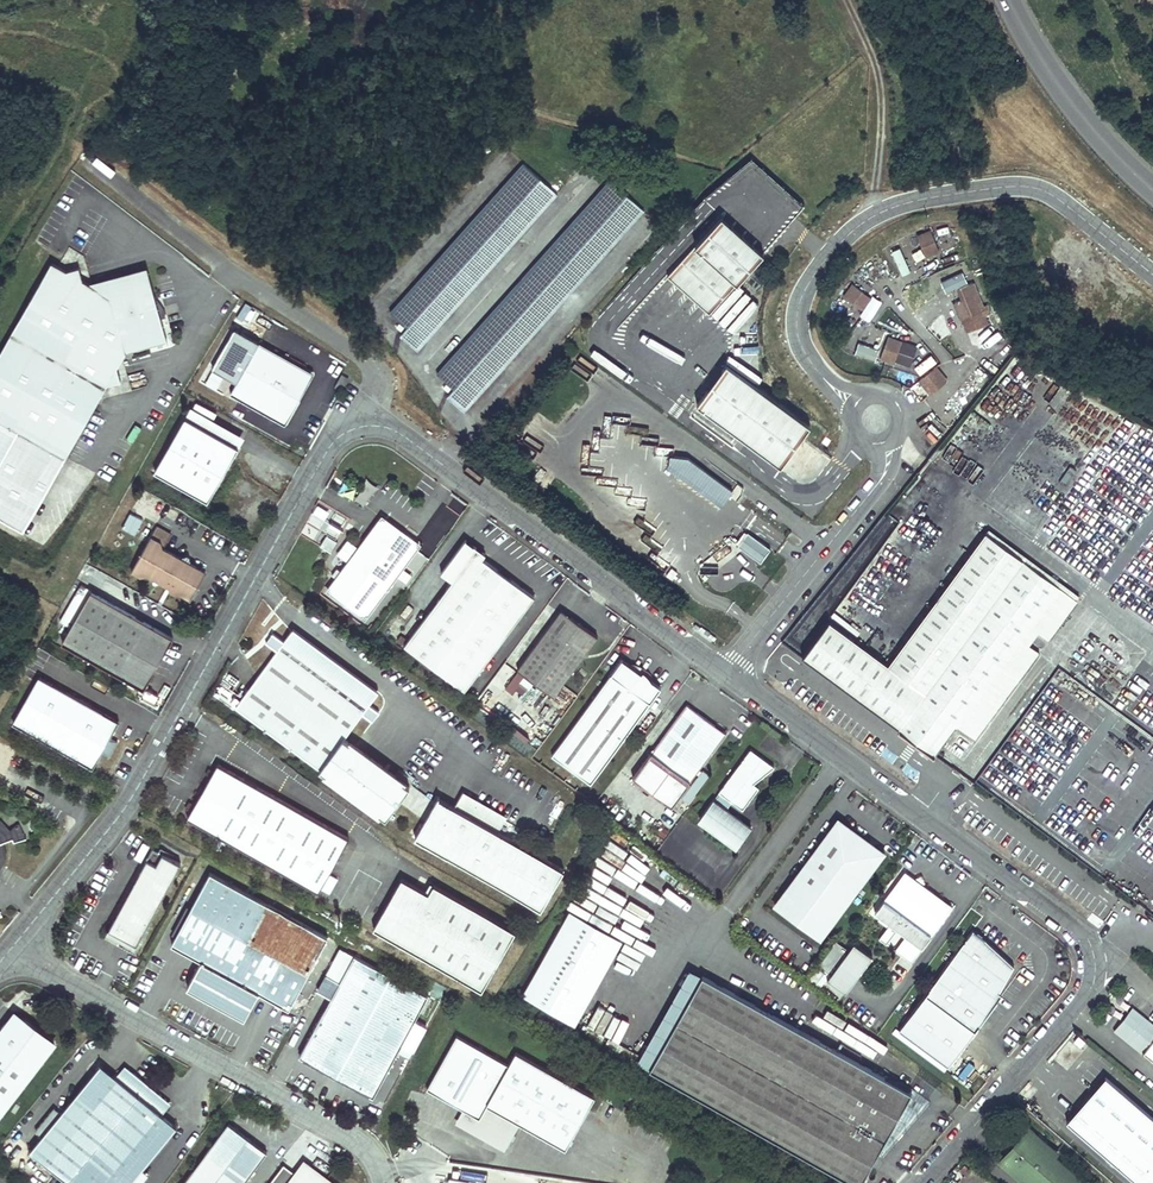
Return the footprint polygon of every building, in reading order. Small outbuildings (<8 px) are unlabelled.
[(783,229),(803,207),(750,159),(702,198),(597,316),(614,332),(665,275),(741,191),(783,229)] [(416,350),(556,194),(522,164),(388,312),(405,328),(399,335),(416,350)] [(463,411),(643,211),(609,180),(435,373),(452,389),(445,396),(463,411)] [(707,313),(783,229),(741,191),(665,275),(707,313)] [(918,237),(926,258),(940,253),(931,231),(918,237)] [(143,267),(89,284),(77,277),(73,264),(61,268),(46,260),(0,345),(0,420),(64,455),(104,381),(118,377),(114,364),(122,347),(163,335),(143,267)] [(985,314),(991,311),(987,304),(984,306),(974,282),(957,289),(962,300),(954,303),(967,331),(988,322),(985,314)] [(844,296),(863,310),(872,299),(852,285),(844,296)] [(994,351),(1009,345),(999,322),(984,328),(994,351)] [(881,358),(893,363),(894,361),(901,341),(889,336),(881,358)] [(259,341),(229,394),(284,426),(297,403),(300,396),(302,390),(303,386),(304,382),(305,378),(304,372),(302,366),(259,341)] [(917,347),(901,341),(894,361),(909,366),(917,347)] [(917,374),(936,364),(931,355),(912,366),(917,374)] [(779,467),(809,427),(725,365),(695,406),(779,467)] [(300,396),(297,403),(314,372),(302,366),(304,372),(305,378),(304,382),(303,386),(302,390),(300,396)] [(920,380),(930,394),(947,382),(936,368),(920,380)] [(341,375),(334,387),(340,391),(347,379),(341,375)] [(207,500),(238,445),(185,414),(154,469),(207,500)] [(677,473),(721,506),(731,492),(687,460),(677,473)] [(122,529),(134,536),(142,520),(130,513),(122,529)] [(378,515),(322,592),(362,621),(418,544),(378,515)] [(168,533),(153,525),(126,571),(137,577),(143,575),(185,599),(201,572),(183,563),(176,558),(158,549),(168,533)] [(734,545),(760,563),(769,550),(744,532),(734,545)] [(801,657),(931,754),(952,726),(1016,640),(1028,649),(1039,634),(1045,626),(1052,632),(1074,602),(984,534),(886,665),(827,621),(801,657)] [(394,642),(461,691),(531,597),(479,558),(483,554),(462,539),(437,573),(449,581),(405,642),(397,637),(394,642)] [(87,593),(59,644),(139,690),(168,638),(87,593)] [(560,610),(558,612),(572,623),(579,624),(560,610)] [(558,612),(515,670),(517,671),(524,676),(552,696),(596,636),(579,624),(572,623),(558,612)] [(1045,626),(1039,634),(1046,640),(1052,632),(1045,626)] [(296,629),(291,635),(375,698),(379,692),(296,629)] [(291,635),(237,707),(321,770),(320,771),(385,821),(410,788),(344,739),(375,698),(291,635)] [(1016,640),(952,726),(971,740),(1035,654),(1016,640)] [(620,659),(548,757),(587,785),(659,688),(649,680),(642,670),(640,669),(629,666),(620,659)] [(517,671),(503,690),(511,695),(524,676),(517,671)] [(114,722),(35,679),(10,724),(88,767),(114,722)] [(685,707),(631,780),(670,808),(724,735),(685,707)] [(16,749),(0,743),(0,765),(8,769),(16,749)] [(774,765),(750,747),(698,818),(737,846),(751,826),(726,807),(731,800),(742,808),(758,786),(753,782),(774,765)] [(217,763),(186,819),(318,892),(320,888),(329,893),(337,879),(328,874),(349,837),(217,763)] [(708,777),(701,771),(680,800),(687,805),(708,777)] [(501,818),(462,795),(455,807),(439,798),(415,839),(541,910),(564,869),(494,830),(501,818)] [(816,941),(879,855),(837,824),(773,910),(816,941)] [(9,840),(10,843),(20,840),(15,825),(6,831),(0,826),(0,843),(9,840)] [(181,864),(153,848),(117,914),(124,918),(116,933),(124,937),(127,933),(132,936),(130,940),(137,944),(181,864)] [(952,905),(905,870),(874,911),(880,915),(877,919),(887,926),(879,937),(886,943),(897,928),(906,934),(912,939),(903,951),(913,959),(952,905)] [(207,873),(169,945),(198,961),(184,987),(242,1018),(257,992),(286,1008),(325,936),(207,873)] [(402,878),(373,928),(482,990),(515,931),(434,885),(429,893),(402,878)] [(124,918),(117,914),(109,929),(116,933),(124,918)] [(521,1000),(573,1029),(621,944),(568,915),(521,1000)] [(999,992),(1013,967),(984,940),(985,939),(972,930),(898,1031),(947,1067),(1001,994),(999,992)] [(911,961),(913,959),(903,951),(912,939),(906,934),(895,949),(911,961)] [(848,949),(836,940),(818,964),(830,974),(827,979),(845,992),(867,963),(861,958),(866,951),(854,942),(848,949)] [(413,1020),(425,997),(338,949),(323,976),(337,983),(297,1056),(371,1097),(400,1044),(411,1051),(424,1026),(413,1020)] [(872,956),(866,951),(861,958),(867,963),(872,956)] [(636,1064),(650,1071),(703,976),(690,969),(636,1064)] [(650,1071),(849,1182),(862,1182),(868,1172),(912,1092),(703,976),(650,1071)] [(58,1042),(16,1010),(5,1024),(6,1023),(8,1022),(9,1021),(11,1020),(12,1019),(14,1019),(15,1018),(17,1018),(19,1018),(22,1018),(24,1019),(26,1019),(28,1021),(30,1022),(55,1045),(58,1042)] [(30,1022),(28,1021),(26,1019),(24,1019),(22,1018),(19,1018),(17,1018),(15,1018),(14,1019),(12,1019),(11,1020),(9,1021),(8,1022),(6,1023),(5,1024),(0,1030),(0,1033),(4,1036),(0,1040),(0,1117),(55,1045),(30,1022)] [(593,1097),(514,1053),(507,1066),(455,1037),(425,1089),(461,1110),(453,1123),(503,1151),(518,1123),(564,1149),(593,1097)] [(1144,1054),(1152,1061),(1152,1042),(1144,1054)] [(28,1154),(65,1182),(145,1182),(151,1176),(143,1170),(178,1127),(162,1115),(172,1103),(125,1066),(116,1077),(101,1065),(61,1114),(54,1108),(33,1133),(41,1139),(28,1154)] [(963,1082),(973,1070),(968,1066),(958,1078),(963,1082)] [(912,1092),(868,1172),(870,1173),(943,1090),(921,1077),(912,1092)] [(1067,1123),(1137,1182),(1152,1182),(1152,1118),(1106,1077),(1067,1123)] [(181,1182),(241,1182),(263,1153),(224,1124),(181,1182)] [(1000,1164),(1023,1182),(1080,1182),(1053,1161),(1057,1156),(1028,1131),(1000,1164)] [(303,1166),(297,1175),(283,1164),(269,1182),(334,1182),(331,1181),(306,1162),(303,1166)]
